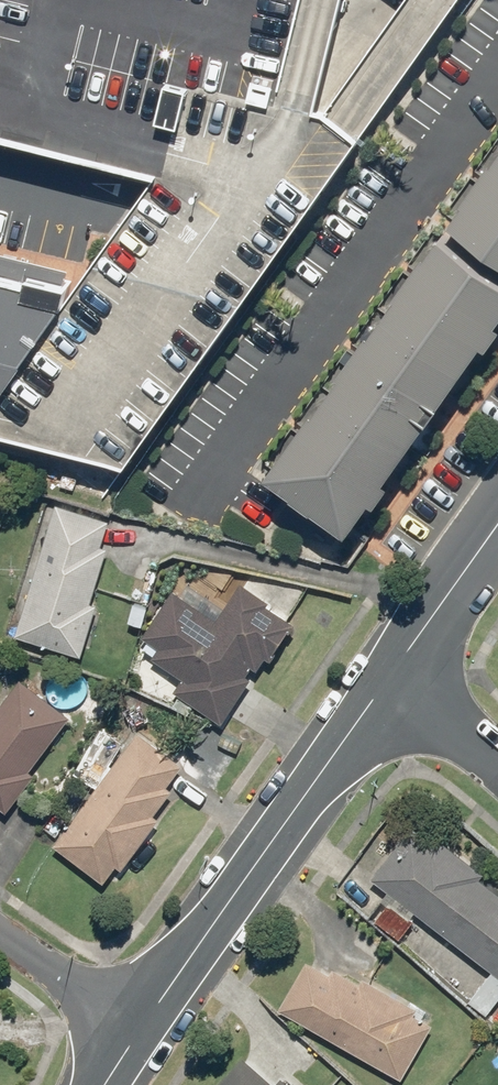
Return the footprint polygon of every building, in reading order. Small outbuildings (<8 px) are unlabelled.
[(155,174),(90,265),(0,243),(0,423),(136,454),(457,0),(0,0),(0,134),(155,174)] [(451,215),(497,249),(497,149),(451,215)] [(443,232),(274,471),(351,525),(497,317),(497,270),(443,232)] [(88,600),(114,518),(59,501),(16,635),(80,656),(97,603),(88,600)] [(268,662),(294,621),(239,586),(217,621),(172,592),(143,638),(158,647),(148,663),(173,679),(166,690),(221,725),(263,659),(268,662)] [(67,711),(24,679),(0,711),(0,813),(3,815),(37,770),(28,763),(67,711)] [(153,808),(186,761),(136,726),(53,845),(103,880),(115,864),(126,872),(164,816),(153,808)] [(497,969),(497,891),(473,873),(476,869),(430,835),(427,839),(409,825),(372,876),(392,891),(372,917),(401,939),(421,912),(497,969)] [(357,983),(308,954),(278,1006),(397,1075),(430,1018),(360,978),(357,983)] [(242,1052),(213,1084),(299,1084),(284,1071),(275,1081),(242,1052)]
